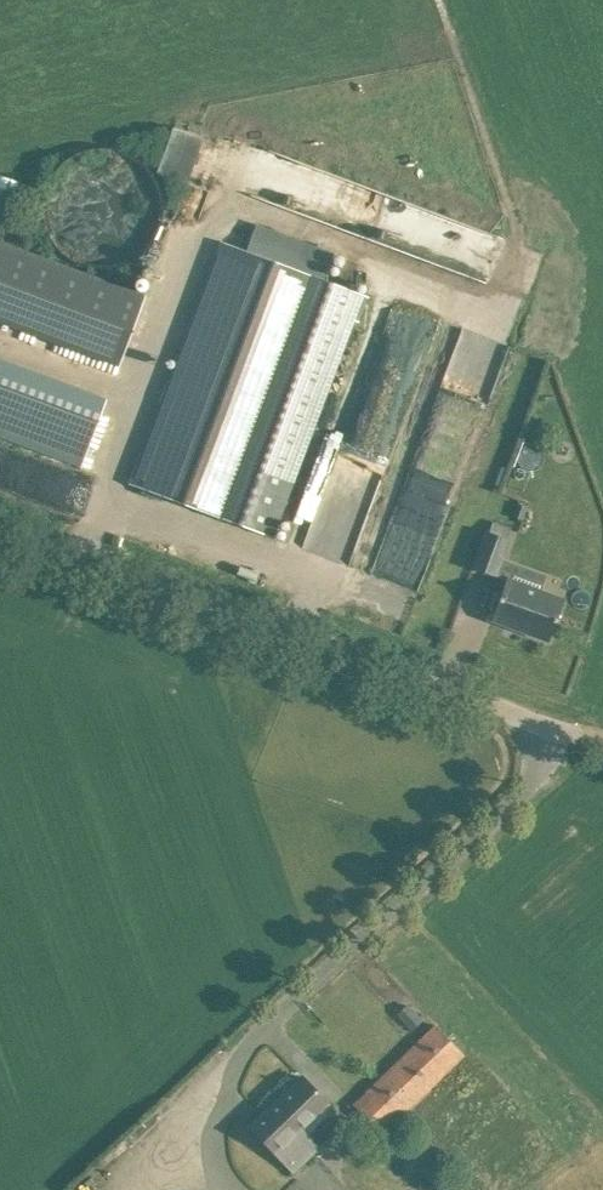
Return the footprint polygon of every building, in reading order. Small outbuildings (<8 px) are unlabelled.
[(42,201),(42,206),(42,212),(42,217),(43,222),(45,228),(47,233),(49,237),(52,242),(55,246),(59,250),(62,254),(67,257),(71,260),(76,263),(81,265),(86,267),(91,268),(96,269),(102,269),(107,269),(112,268),(118,267),(123,266),(128,264),(133,261),(137,259),(141,255),(145,252),(149,248),(152,243),(155,239),(158,234),(160,229),(162,224),(163,219),(163,214),(164,208),(163,203),(163,198),(162,193),(160,188),(158,183),(156,178),(153,174),(150,169),(146,165),(142,162),(138,159),(134,156),(129,153),(124,151),(119,150),(114,148),(109,148),(104,147),(98,147),(93,148),(88,149),(83,151),(78,153),(73,155),(69,158),(64,161),(60,164),(57,168),(54,172),(51,176),(48,181),(46,186),(44,191),(43,196),(42,201)] [(119,365),(145,296),(0,242),(0,320),(119,365)] [(170,381),(131,484),(268,535),(359,293),(295,268),(299,255),(279,248),(274,261),(225,242),(172,382),(170,381)] [(365,532),(424,323),(384,312),(316,553),(349,562),(358,530),(365,532)] [(452,326),(377,582),(391,586),(385,607),(416,616),(496,339),(452,326)] [(81,465),(102,411),(0,373),(0,435),(81,465)] [(516,501),(511,516),(523,519),(527,505),(516,501)] [(488,532),(474,568),(495,576),(502,557),(508,539),(488,532)] [(506,580),(491,619),(548,640),(564,599),(539,590),(507,578),(506,580)] [(407,1003),(397,1012),(412,1028),(421,1019),(407,1003)] [(353,1104),(370,1121),(382,1134),(464,1054),(452,1042),(435,1024),(353,1104)] [(250,1126),(267,1144),(292,1170),(317,1146),(301,1129),(328,1103),(301,1076),(250,1126)]
